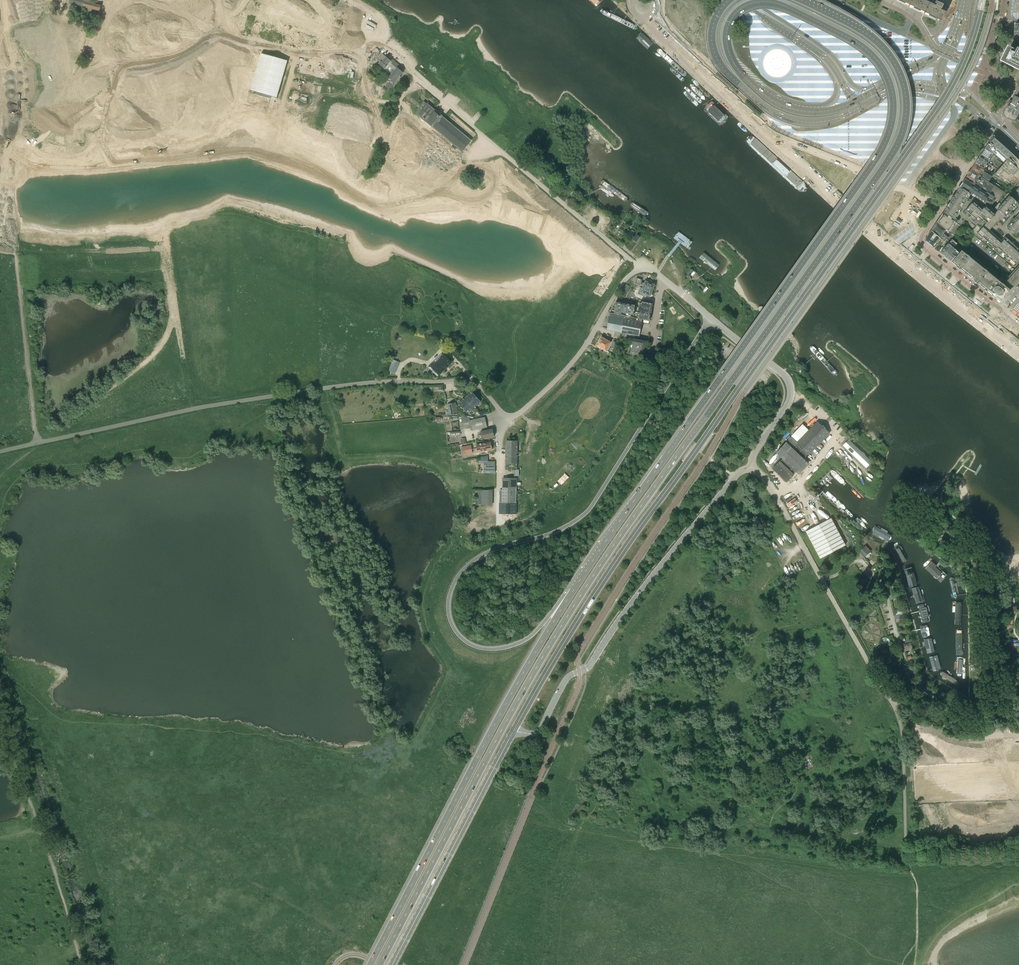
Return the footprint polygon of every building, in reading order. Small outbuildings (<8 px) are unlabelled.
[(87,0),(70,0),(69,4),(87,8),(99,11),(100,5),(89,2),(89,1),(87,0)] [(941,9),(943,6),(934,1),(931,0),(896,0),(940,22),(945,13),(940,10),(940,9),(941,9)] [(173,6),(169,12),(177,16),(180,9),(173,6)] [(618,22),(634,30),(635,30),(636,29),(637,28),(637,27),(637,26),(636,25),(634,24),(624,19),(617,16),(610,13),(607,11),(605,10),(603,11),(602,12),(602,13),(603,14),(606,16),(610,18),(618,22)] [(594,14),(590,18),(622,40),(627,36),(594,14)] [(635,31),(633,32),(632,34),(635,41),(650,54),(655,55),(656,53),(655,49),(642,36),(640,35),(635,31)] [(1003,62),(1010,65),(1017,68),(1018,69),(1018,51),(1011,47),(1003,62)] [(663,49),(658,53),(688,81),(692,77),(663,49)] [(271,96),(277,98),(288,61),(261,53),(251,90),(256,92),(255,94),(270,98),(271,96)] [(391,75),(387,80),(389,82),(384,89),(387,91),(393,85),(398,78),(399,79),(401,77),(400,76),(403,73),(397,68),(392,64),(393,63),(383,54),(378,60),(380,62),(379,64),(384,68),(383,70),(388,74),(389,73),(391,75)] [(669,69),(682,81),(684,79),(672,67),(669,69)] [(208,107),(210,100),(176,94),(175,101),(208,107)] [(1008,106),(1003,116),(1009,119),(1013,121),(1017,123),(1018,118),(1018,99),(1016,97),(1014,102),(1010,101),(1008,105),(1008,106)] [(424,101),(418,108),(417,110),(418,111),(416,113),(410,120),(453,157),(449,162),(451,164),(456,159),(468,144),(471,141),(424,101)] [(989,145),(988,144),(984,149),(993,155),(1004,163),(1008,159),(1012,154),(1011,154),(994,138),(990,142),(989,143),(990,143),(989,145)] [(76,141),(73,151),(83,154),(86,143),(76,141)] [(984,149),(979,157),(987,162),(988,161),(989,161),(993,155),(984,149)] [(1012,154),(1008,159),(1004,163),(999,169),(998,169),(993,175),(1012,187),(1013,185),(1012,184),(1017,179),(1018,180),(1018,161),(1012,154)] [(979,157),(975,164),(983,168),(984,169),(985,170),(988,166),(986,165),(987,162),(979,157)] [(998,168),(1001,163),(997,160),(993,165),(998,168)] [(982,169),(983,168),(975,164),(971,170),(979,175),(989,181),(992,184),(994,181),(990,179),(992,177),(983,171),(984,170),(982,169)] [(234,176),(237,166),(229,165),(227,175),(234,176)] [(979,175),(971,170),(966,177),(975,184),(978,186),(981,187),(989,193),(1001,200),(1005,195),(1005,194),(994,186),(981,178),(979,180),(977,179),(979,175)] [(601,174),(596,181),(619,199),(624,193),(601,174)] [(975,184),(966,177),(959,187),(970,194),(984,203),(990,208),(994,201),(992,200),(994,197),(992,195),(978,186),(975,184)] [(1001,200),(1000,201),(1001,201),(993,210),(990,208),(984,203),(970,194),(959,187),(952,199),(941,215),(937,222),(938,222),(938,221),(939,220),(940,219),(941,218),(942,218),(942,217),(943,215),(954,222),(960,226),(963,223),(972,231),(971,231),(1014,267),(1018,261),(1018,189),(1015,193),(1014,192),(1013,194),(1011,196),(1008,193),(1007,194),(1006,194),(1005,195),(1001,200)] [(630,198),(625,206),(647,221),(653,213),(630,198)] [(591,212),(594,208),(589,204),(585,208),(591,212)] [(603,214),(596,224),(602,229),(609,219),(603,214)] [(951,234),(954,236),(960,226),(954,222),(943,215),(942,217),(942,218),(941,218),(940,219),(939,220),(938,221),(938,222),(937,222),(937,223),(948,231),(951,234)] [(945,235),(948,231),(937,223),(936,222),(931,231),(939,238),(940,238),(943,233),(945,235)] [(678,231),(673,239),(688,249),(693,241),(678,231)] [(932,246),(939,238),(931,231),(925,239),(926,241),(932,246)] [(942,240),(944,242),(945,241),(948,237),(945,235),(943,233),(940,238),(942,240)] [(954,237),(954,236),(951,234),(948,237),(945,241),(948,244),(945,248),(944,248),(940,253),(951,262),(957,254),(959,252),(954,247),(957,244),(952,240),(954,237)] [(1003,298),(1010,290),(997,279),(1001,275),(997,270),(995,268),(993,266),(988,262),(984,259),(980,255),(975,252),(973,250),(970,249),(965,246),(961,251),(952,262),(999,301),(1003,298)] [(706,248),(697,256),(714,276),(723,269),(706,248)] [(1012,288),(1018,280),(1018,267),(1017,269),(1016,268),(1004,281),(1012,288)] [(650,297),(652,292),(655,284),(655,283),(646,279),(645,281),(644,284),(641,282),(642,280),(636,278),(634,283),(643,287),(642,289),(641,293),(640,293),(640,295),(643,296),(644,294),(644,295),(645,295),(650,297)] [(621,314),(621,312),(619,312),(615,311),(615,314),(614,313),(610,313),(607,329),(613,330),(621,332),(624,318),(625,315),(619,314),(619,313),(621,314)] [(649,320),(650,315),(640,313),(638,312),(637,316),(639,317),(639,318),(649,320)] [(639,318),(625,315),(624,318),(642,322),(641,326),(648,327),(649,323),(649,320),(639,318)] [(624,318),(621,332),(621,333),(639,337),(641,326),(642,322),(624,318)] [(601,337),(599,341),(608,346),(610,342),(601,337)] [(633,339),(632,345),(632,348),(631,348),(630,354),(643,356),(646,341),(633,339)] [(608,346),(599,341),(597,345),(606,350),(608,346)] [(432,367),(438,374),(439,375),(452,362),(444,354),(432,367)] [(481,402),(472,391),(459,403),(467,413),(481,402)] [(447,405),(450,415),(458,414),(456,403),(449,404),(448,399),(444,400),(445,405),(447,405)] [(485,417),(477,419),(469,421),(471,431),(487,427),(485,417)] [(772,469),(787,483),(787,482),(786,482),(787,481),(796,472),(798,473),(799,474),(804,469),(809,464),(804,459),(807,455),(808,454),(828,433),(823,428),(817,423),(798,444),(793,439),(792,438),(791,437),(776,453),(779,456),(783,459),(774,468),(773,469),(772,469)] [(805,427),(802,424),(791,436),(792,437),(794,439),(797,442),(808,430),(805,427)] [(480,432),(481,435),(479,435),(480,439),(482,439),(494,437),(493,429),(480,432)] [(873,464),(848,439),(843,445),(856,457),(857,457),(869,468),(873,464)] [(517,470),(517,441),(506,441),(506,445),(506,470),(514,470),(514,476),(519,476),(519,470),(517,470)] [(495,461),(485,461),(484,468),(487,468),(487,470),(490,470),(490,468),(495,468),(495,461)] [(499,513),(516,513),(517,478),(503,478),(502,490),(500,490),(499,513)] [(482,490),(482,505),(492,505),(492,490),(482,490)] [(808,530),(806,531),(820,558),(845,545),(831,518),(808,530)] [(888,547),(899,538),(895,535),(892,533),(885,528),(880,525),(876,521),(865,535),(869,538),(873,540),(880,543),(885,545),(888,547)] [(898,563),(900,567),(914,562),(911,556),(909,552),(905,546),(902,541),(899,538),(888,547),(890,550),(893,553),(896,559),(898,563)] [(864,546),(859,551),(864,557),(870,551),(868,548),(865,546),(864,546)] [(940,586),(955,570),(934,554),(921,569),(940,586)] [(914,562),(900,567),(901,570),(902,576),(904,584),(905,589),(906,590),(921,586),(918,575),(914,562)] [(940,586),(951,601),(967,600),(967,587),(966,583),(965,579),(962,576),(956,571),(955,570),(940,586)] [(921,586),(906,590),(910,606),(925,602),(923,595),(921,586)] [(952,625),(968,625),(968,621),(967,600),(951,601),(952,620),(952,625)] [(931,622),(925,602),(910,606),(914,622),(915,626),(931,622)] [(915,626),(919,640),(934,636),(931,622),(915,626)] [(969,652),(968,625),(952,625),(953,635),(954,654),(954,655),(969,655),(969,652)] [(924,657),(939,652),(937,645),(934,636),(919,640),(920,646),(924,657)] [(930,676),(932,677),(944,669),(943,664),(939,652),(924,657),(924,660),(927,670),(929,674),(930,676)] [(969,670),(969,655),(954,655),(954,663),(954,675),(969,698),(969,688),(969,670)] [(969,698),(954,675),(944,669),(932,677),(933,677),(969,698)]
